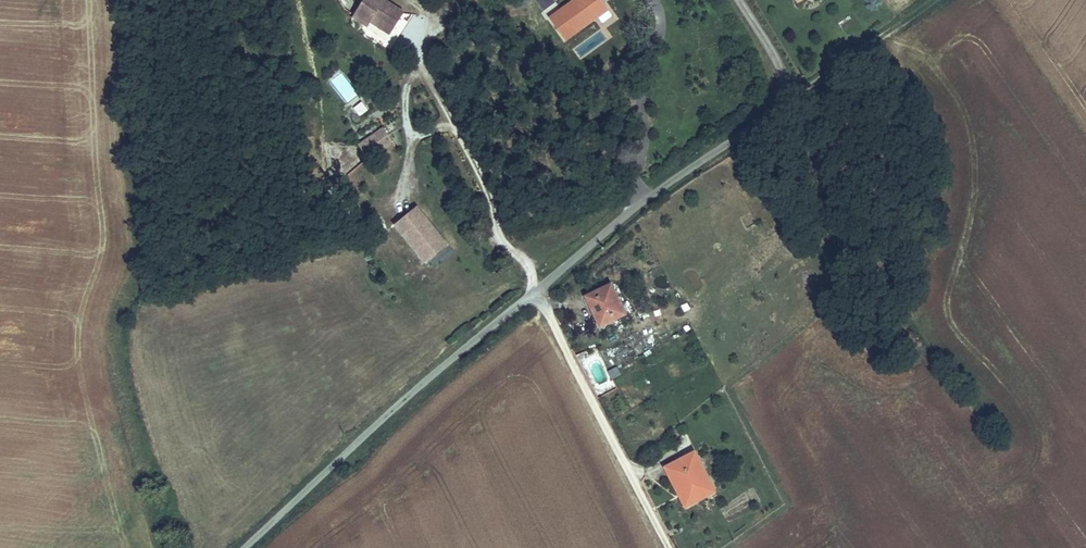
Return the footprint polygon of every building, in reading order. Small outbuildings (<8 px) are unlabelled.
[(406,12),(387,0),(365,0),(353,18),(389,40),(406,12)] [(577,6),(570,11),(588,35),(603,23),(602,14),(596,6),(601,2),(599,0),(573,0),(577,6)] [(791,1),(798,12),(820,0),(792,0),(791,1)] [(582,57),(604,39),(599,32),(577,50),(582,57)] [(349,103),(361,117),(370,109),(359,95),(349,103)] [(368,160),(394,144),(384,127),(358,143),(368,160)] [(394,227),(426,264),(450,244),(417,207),(394,227)] [(745,228),(756,223),(751,213),(740,218),(745,228)] [(635,317),(620,286),(594,299),(599,308),(605,305),(613,321),(622,317),(625,322),(635,317)] [(678,300),(682,313),(689,311),(685,298),(678,300)] [(613,321),(605,305),(599,308),(609,329),(625,322),(622,317),(613,321)] [(608,371),(611,379),(620,376),(617,367),(608,371)] [(603,395),(617,389),(612,379),(598,385),(603,395)] [(721,493),(701,454),(671,468),(691,508),(721,493)]
